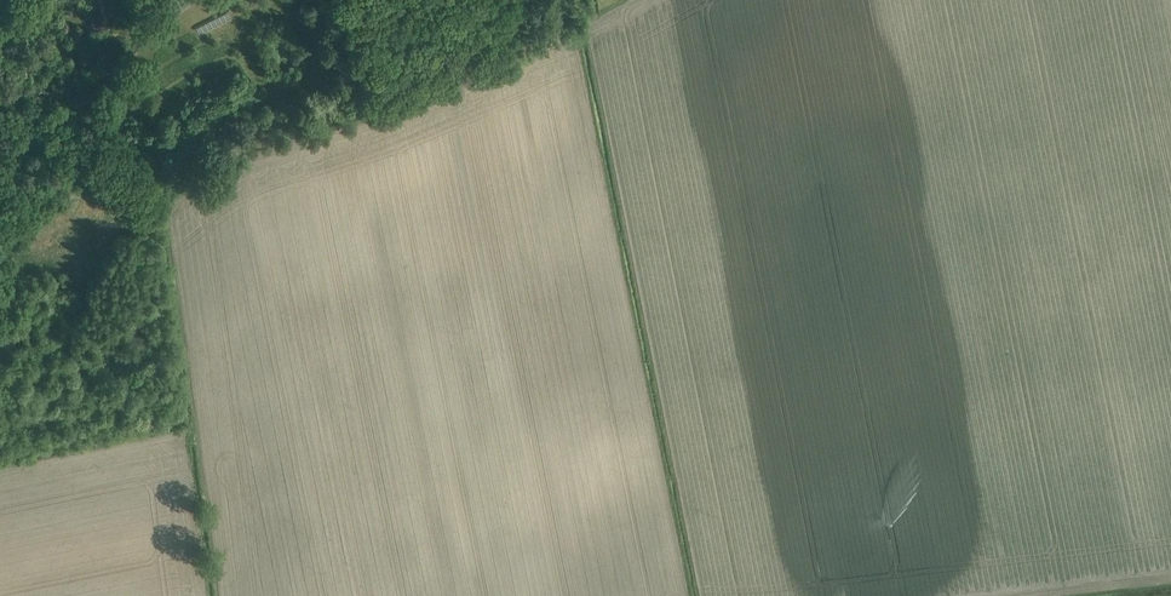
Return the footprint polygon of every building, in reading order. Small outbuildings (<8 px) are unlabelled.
[(184,0),(159,0),(165,11),(184,0)]
